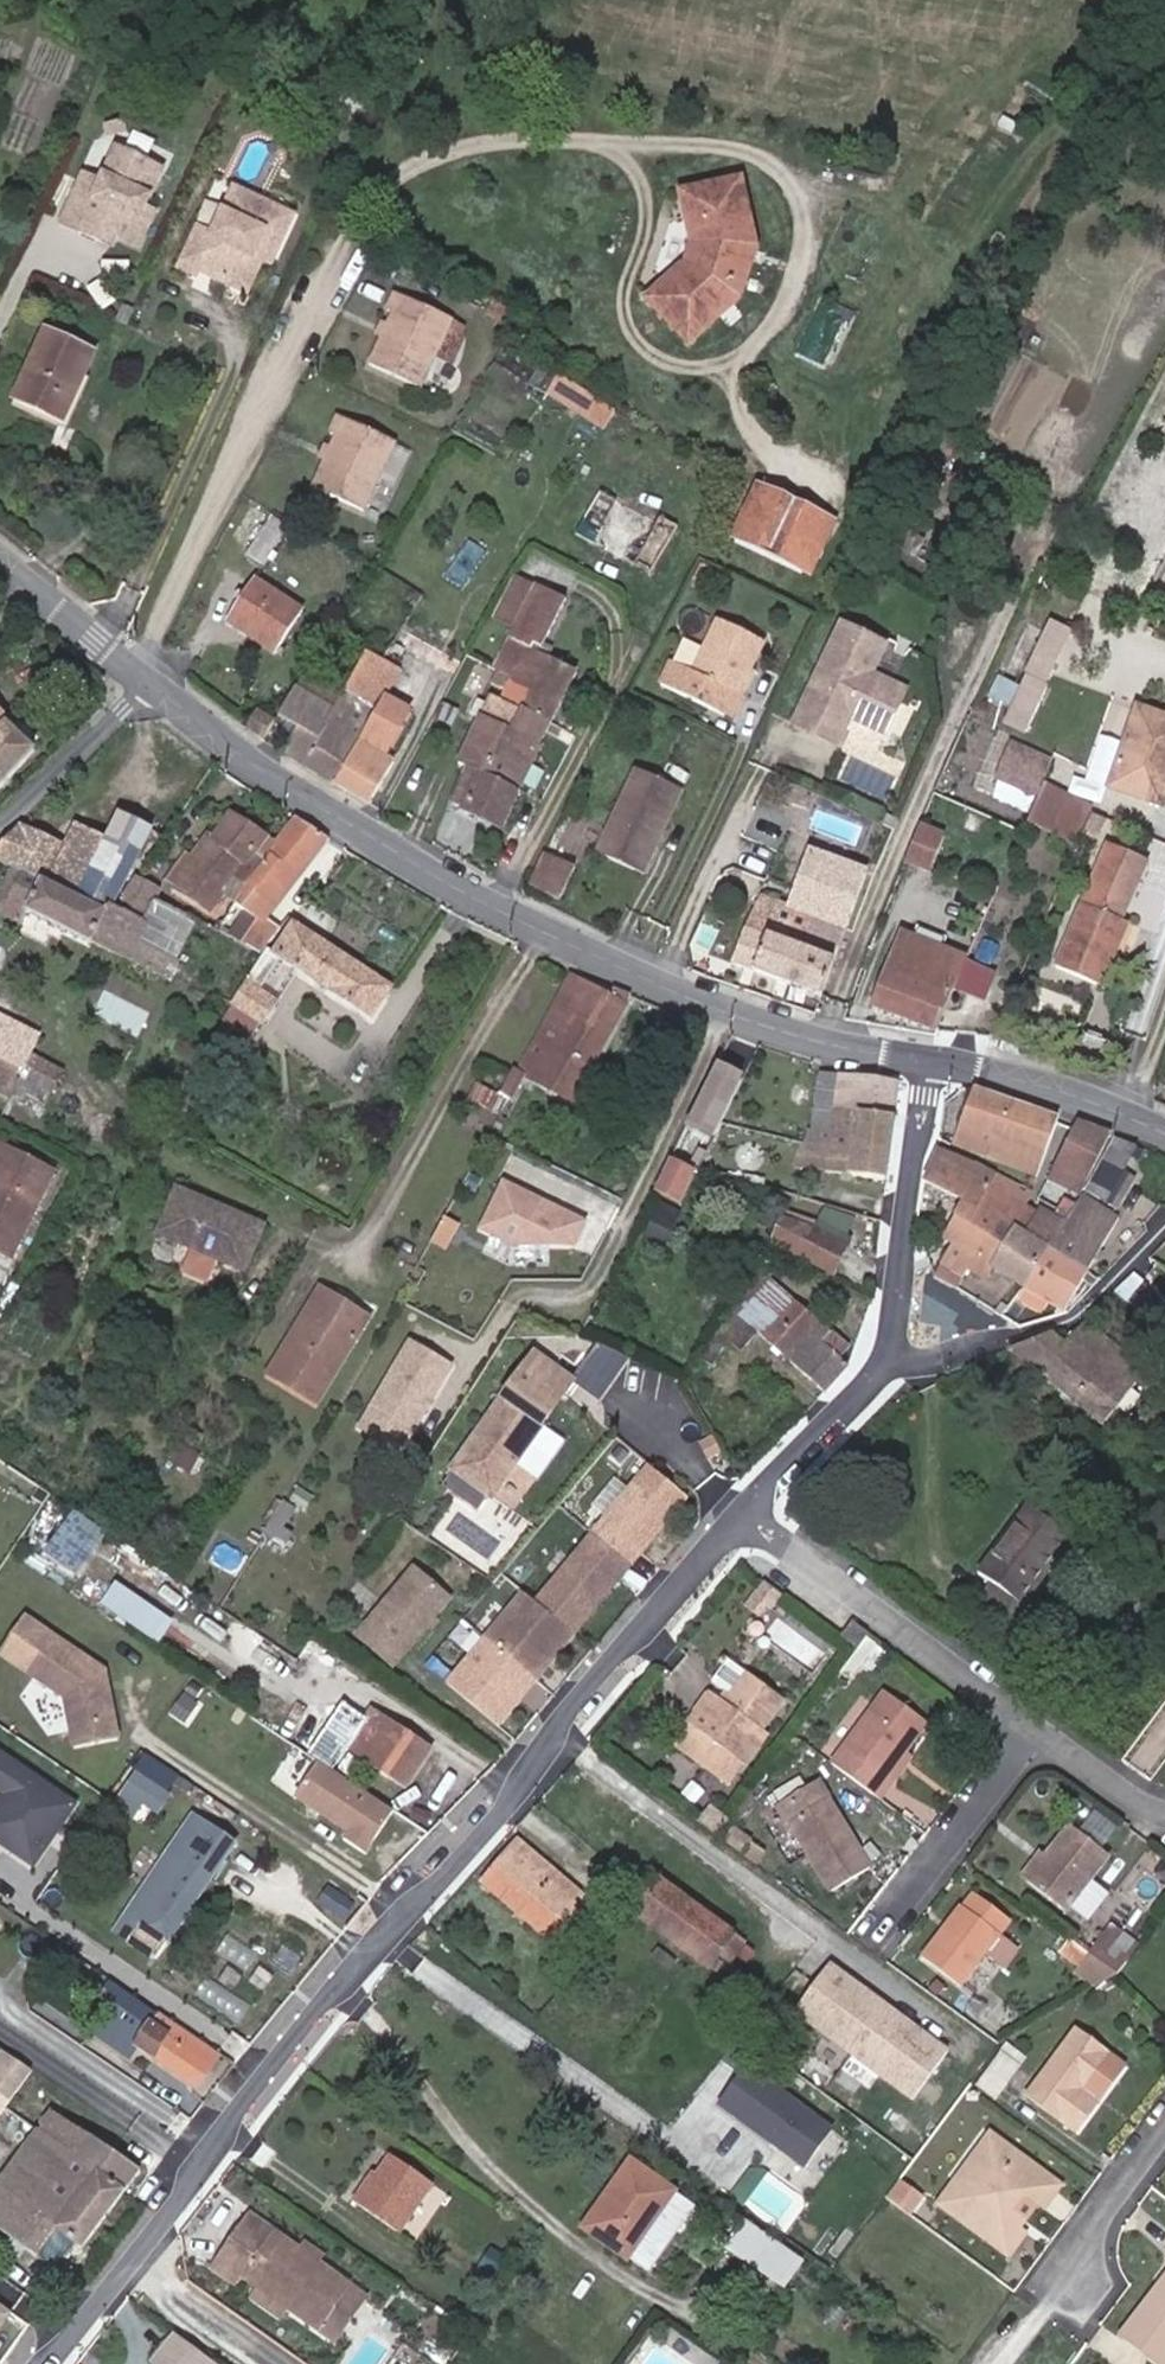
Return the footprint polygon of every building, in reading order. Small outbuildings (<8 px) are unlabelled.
[(120,126),(115,116),(100,122),(104,132),(120,126)] [(59,219),(97,236),(101,226),(114,231),(137,242),(153,207),(141,202),(158,165),(114,144),(98,180),(80,172),(59,219)] [(660,176),(669,206),(679,204),(686,228),(683,253),(666,272),(659,266),(638,290),(686,330),(732,277),(742,229),(722,158),(660,176)] [(224,220),(235,196),(228,192),(216,217),(224,220)] [(192,271),(232,289),(253,245),(270,253),(285,219),(235,196),(224,220),(216,217),(206,239),(192,232),(174,269),(190,276),(192,271)] [(679,204),(669,206),(676,229),(686,228),(679,204)] [(101,226),(97,236),(109,241),(114,231),(101,226)] [(253,245),(232,289),(241,293),(256,261),(264,265),(270,253),(253,245)] [(683,253),(673,249),(659,266),(666,272),(683,253)] [(433,351),(448,317),(391,291),(382,308),(389,311),(365,362),(418,386),(433,351)] [(462,323),(448,317),(433,351),(447,357),(462,323)] [(90,356),(43,335),(13,400),(59,422),(90,356)] [(602,428),(612,412),(555,377),(545,393),(602,428)] [(361,509),(379,472),(393,441),(334,413),(327,431),(334,435),(310,484),(361,509)] [(393,441),(379,472),(392,479),(407,447),(393,441)] [(807,575),(833,517),(747,480),(722,539),(807,575)] [(571,533),(644,575),(668,533),(594,492),(571,533)] [(286,525),(270,515),(245,554),(262,564),(286,525)] [(300,610),(253,579),(225,622),(272,652),(300,610)] [(479,717),(457,761),(467,766),(516,791),(573,673),(542,657),(545,652),(539,649),(563,602),(536,588),(493,672),(508,679),(497,701),(478,692),(468,712),(479,717)] [(1045,616),(1001,721),(1026,732),(1070,627),(1045,616)] [(884,642),(841,622),(793,721),(836,741),(849,715),(884,731),(904,689),(870,672),(884,642)] [(759,649),(712,624),(686,676),(667,666),(660,680),(731,715),(737,703),(732,701),(759,649)] [(282,753),(332,783),(364,729),(347,719),(358,701),(305,670),(276,716),(297,728),(282,753)] [(998,674),(989,696),(1008,703),(1016,681),(998,674)] [(652,685),(637,677),(629,692),(644,700),(652,685)] [(364,729),(332,783),(368,805),(392,762),(384,757),(411,711),(384,695),(364,729)] [(1162,715),(1133,705),(1105,786),(1156,805),(1163,784),(1164,784),(1164,708),(1162,715)] [(254,725),(260,715),(251,708),(244,719),(254,725)] [(34,752),(0,720),(0,787),(34,752)] [(1032,798),(1051,756),(1008,737),(989,778),(1032,798)] [(496,828),(516,791),(467,766),(451,801),(461,806),(459,810),(496,828)] [(639,871),(678,789),(633,766),(593,849),(639,871)] [(1041,833),(1055,799),(1036,790),(1022,824),(1041,833)] [(1073,848),(1087,814),(1055,799),(1041,833),(1073,848)] [(879,822),(891,828),(895,819),(883,814),(879,822)] [(189,860),(171,887),(213,914),(223,899),(235,907),(247,890),(233,880),(264,839),(230,816),(216,836),(209,832),(189,860)] [(74,828),(63,848),(44,884),(109,916),(151,833),(118,817),(104,843),(74,828)] [(275,909),(325,842),(297,823),(278,848),(264,839),(233,880),(247,890),(275,909)] [(0,845),(0,862),(11,867),(24,874),(44,884),(63,848),(18,827),(0,845)] [(916,830),(902,863),(927,874),(941,840),(916,830)] [(1117,926),(1143,866),(1105,849),(1054,967),(1098,986),(1123,928),(1117,926)] [(817,995),(863,871),(807,850),(786,906),(757,895),(731,963),(817,995)] [(556,899),(573,868),(545,854),(529,885),(556,899)] [(171,887),(189,860),(184,857),(166,884),(171,887)] [(11,867),(0,890),(0,916),(20,926),(28,914),(91,946),(92,943),(131,961),(159,905),(153,902),(139,930),(114,918),(109,916),(44,884),(24,874),(11,867)] [(165,892),(139,878),(114,918),(139,930),(153,902),(159,905),(165,892)] [(285,916),(275,909),(247,890),(235,907),(258,922),(243,947),(261,956),(285,916)] [(159,905),(131,961),(170,980),(197,925),(159,905)] [(368,944),(320,912),(310,927),(335,944),(359,958),(368,944)] [(372,1020),(392,990),(293,925),(272,957),(268,954),(223,1022),(250,1040),(259,1026),(262,1028),(277,1005),(258,992),(280,960),(372,1020)] [(870,1009),(934,1033),(950,996),(963,965),(900,938),(870,1009)] [(987,970),(964,961),(963,965),(950,996),(973,1005),(987,970)] [(390,985),(397,974),(380,963),(373,974),(390,985)] [(569,977),(516,1073),(569,1103),(622,1008),(569,977)] [(21,1069),(27,1054),(36,1037),(0,1020),(0,1059),(21,1069)] [(219,1027),(211,1041),(240,1061),(249,1046),(219,1027)] [(27,1054),(21,1069),(14,1082),(50,1100),(64,1073),(27,1054)] [(0,1059),(0,1096),(6,1099),(14,1082),(21,1069),(0,1059)] [(712,1071),(685,1125),(713,1139),(740,1085),(712,1071)] [(883,1180),(897,1085),(817,1076),(808,1133),(797,1170),(883,1180)] [(467,1102),(500,1120),(501,1119),(510,1103),(476,1086),(467,1102)] [(1034,1182),(1046,1152),(1000,1134),(1010,1107),(970,1093),(950,1148),(1034,1182)] [(1000,1134),(1046,1152),(1056,1123),(1010,1107),(1000,1134)] [(1079,1192),(1109,1140),(1076,1127),(1050,1179),(1079,1192)] [(1150,1156),(1115,1142),(1084,1195),(1117,1212),(1135,1179),(1123,1173),(1129,1163),(1143,1167),(1150,1156)] [(5,1151),(0,1161),(0,1280),(52,1176),(5,1151)] [(1000,1222),(1023,1236),(1035,1213),(1038,1208),(1026,1202),(1029,1195),(938,1153),(924,1183),(952,1198),(965,1204),(957,1220),(944,1243),(952,1247),(974,1261),(1000,1222)] [(692,1179),(665,1166),(652,1192),(680,1205),(692,1179)] [(498,1177),(478,1221),(565,1262),(586,1218),(498,1177)] [(180,1192),(161,1236),(248,1272),(267,1228),(180,1192)] [(944,1212),(957,1220),(965,1204),(952,1198),(944,1212)] [(1049,1251),(1086,1275),(1116,1222),(1081,1199),(1063,1229),(1049,1251)] [(783,1218),(845,1246),(854,1224),(820,1213),(817,1223),(786,1212),(783,1218)] [(1023,1236),(1049,1251),(1063,1229),(1035,1213),(1023,1236)] [(849,1248),(845,1246),(783,1218),(771,1247),(836,1279),(849,1248)] [(991,1271),(1025,1291),(1049,1251),(1023,1236),(1000,1222),(974,1261),(952,1247),(934,1280),(954,1292),(966,1273),(983,1284),(991,1271)] [(1064,1314),(1086,1275),(1049,1251),(1025,1291),(1064,1314)] [(796,1303),(758,1268),(730,1314),(755,1339),(760,1341),(763,1338),(824,1394),(848,1369),(839,1360),(847,1351),(796,1303)] [(1130,1274),(1119,1288),(1140,1306),(1152,1293),(1130,1274)] [(302,1316),(304,1318),(320,1291),(318,1289),(302,1316)] [(269,1376),(296,1393),(346,1306),(333,1299),(320,1291),(304,1318),(269,1376)] [(156,1295),(150,1308),(158,1313),(165,1301),(156,1295)] [(346,1306),(296,1393),(315,1405),(367,1319),(346,1306)] [(730,1314),(717,1334),(740,1355),(755,1339),(730,1314)] [(1095,1334),(1085,1326),(1065,1346),(1053,1337),(1008,1352),(1073,1404),(1092,1379),(1073,1363),(1095,1334)] [(1145,1373),(1095,1334),(1073,1363),(1092,1379),(1073,1404),(1102,1426),(1145,1373)] [(448,1366),(409,1344),(373,1405),(412,1428),(448,1366)] [(510,1459),(517,1463),(576,1383),(537,1355),(445,1480),(477,1504),(486,1493),(510,1459)] [(492,1497),(517,1463),(510,1459),(486,1493),(492,1497)] [(641,1554),(687,1500),(652,1468),(535,1603),(523,1592),(446,1683),(496,1725),(518,1699),(512,1694),(545,1656),(550,1661),(619,1581),(605,1569),(628,1542),(641,1554)] [(285,1504),(264,1538),(279,1547),(291,1528),(287,1524),(295,1510),(285,1504)] [(1024,1608),(1072,1542),(1026,1509),(979,1575),(991,1585),(973,1607),(1020,1642),(1037,1619),(1024,1608)] [(78,1573),(100,1541),(73,1523),(52,1554),(78,1573)] [(641,1554),(628,1542),(605,1569),(619,1581),(641,1554)] [(452,1599),(415,1569),(358,1637),(394,1667),(452,1599)] [(125,1626),(137,1608),(114,1592),(102,1610),(125,1626)] [(853,1624),(841,1640),(856,1651),(868,1635),(853,1624)] [(105,1672),(51,1635),(27,1672),(65,1697),(73,1750),(117,1742),(108,1690),(104,1691),(102,1680),(106,1679),(105,1672)] [(545,1656),(512,1694),(518,1699),(550,1661),(545,1656)] [(716,1745),(745,1767),(767,1738),(761,1733),(784,1704),(725,1661),(709,1683),(729,1697),(723,1705),(710,1695),(673,1746),(701,1766),(716,1745)] [(833,1764),(883,1802),(894,1787),(885,1780),(904,1754),(925,1726),(884,1694),(833,1764)] [(407,1790),(432,1752),(371,1712),(367,1718),(357,1712),(342,1733),(352,1739),(346,1748),(407,1790)] [(913,1761),(904,1754),(885,1780),(894,1787),(895,1786),(913,1761)] [(75,1807),(0,1756),(0,1791),(7,1796),(0,1807),(0,1844),(34,1867),(75,1807)] [(368,1857),(396,1814),(320,1763),(296,1798),(351,1835),(346,1842),(368,1857)] [(125,1796),(150,1813),(155,1817),(167,1800),(137,1779),(125,1796)] [(871,1868),(821,1784),(807,1792),(800,1779),(774,1796),(780,1808),(779,1809),(829,1893),(871,1868)] [(142,1823),(150,1813),(125,1796),(118,1806),(142,1823)] [(195,1816),(117,1934),(157,1961),(236,1842),(195,1816)] [(1067,1912),(1108,1860),(1069,1830),(1045,1860),(1040,1856),(1023,1878),(1067,1912)] [(520,1844),(483,1885),(549,1942),(586,1902),(520,1844)] [(638,1898),(733,1971),(749,1946),(656,1875),(638,1898)] [(998,1937),(1009,1922),(973,1897),(963,1911),(961,1910),(923,1958),(960,1987),(985,1954),(998,1937)] [(1102,1938),(1130,1958),(1139,1946),(1111,1926),(1102,1938)] [(1018,1952),(998,1937),(985,1954),(1005,1969),(1018,1952)] [(1090,1956),(1117,1976),(1130,1958),(1102,1938),(1090,1956)] [(1072,1977),(1091,1991),(1117,1976),(1090,1956),(1070,1941),(1059,1956),(1077,1970),(1072,1977)] [(947,2053),(828,1966),(792,2014),(911,2101),(947,2053)] [(198,2090),(222,2058),(124,1992),(94,2035),(127,2058),(134,2048),(198,2090)] [(1081,2092),(1108,2055),(1077,2032),(1027,2099),(1075,2134),(1097,2106),(1081,2092)] [(31,2071),(6,2054),(0,2063),(0,2096),(8,2102),(31,2071)] [(1001,2054),(993,2065),(1013,2080),(1022,2069),(1001,2054)] [(993,2065),(975,2090),(994,2104),(1013,2080),(993,2065)] [(830,2131),(746,2069),(718,2107),(802,2169),(830,2131)] [(0,2178),(0,2229),(53,2269),(72,2242),(82,2249),(137,2174),(48,2114),(0,2178)] [(986,2140),(994,2146),(1052,2189),(1059,2196),(1065,2189),(990,2133),(986,2140)] [(949,2206),(994,2146),(986,2140),(941,2200),(949,2206)] [(1052,2189),(994,2146),(949,2206),(1007,2249),(1025,2224),(1015,2217),(1027,2200),(1038,2208),(1052,2189)] [(397,2234),(431,2185),(392,2157),(378,2177),(374,2175),(355,2203),(397,2234)] [(696,2210),(631,2164),(583,2232),(648,2277),(696,2210)] [(1059,2196),(1052,2189),(1038,2208),(1025,2224),(1007,2249),(1014,2255),(1059,2196)] [(1007,2249),(949,2206),(941,2200),(936,2207),(1009,2262),(1014,2255),(1007,2249)] [(1025,2224),(1038,2208),(1027,2200),(1015,2217),(1025,2224)] [(351,2288),(319,2265),(298,2251),(274,2233),(249,2215),(208,2270),(233,2288),(241,2279),(256,2289),(288,2312),(317,2333),(351,2288)] [(773,2282),(789,2258),(744,2226),(727,2249),(773,2282)] [(63,2276),(82,2249),(72,2242),(53,2269),(63,2276)] [(298,2251),(319,2265),(325,2257),(304,2242),(298,2251)] [(480,2267),(489,2274),(500,2257),(491,2251),(480,2267)] [(500,2257),(489,2274),(500,2281),(511,2265),(500,2257)] [(1142,2312),(1121,2339),(1154,2363),(1164,2363),(1164,2281),(1142,2312)] [(368,2301),(351,2288),(317,2333),(335,2346),(368,2301)] [(279,2323),(288,2312),(256,2289),(248,2299),(279,2323)] [(134,2351),(150,2363),(209,2363),(157,2324),(134,2351)]
